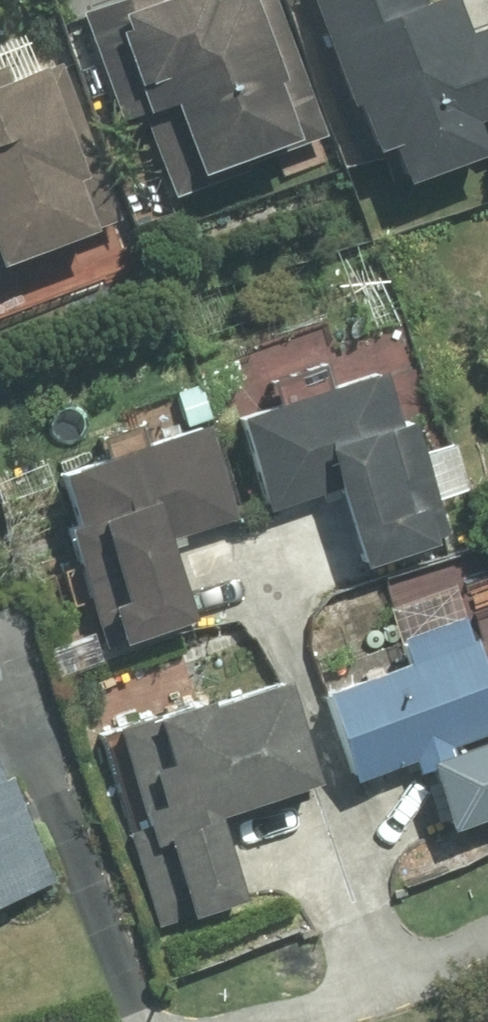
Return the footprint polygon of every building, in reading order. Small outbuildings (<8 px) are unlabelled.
[(68,20),(105,123),(129,114),(156,191),(279,148),(227,0),(223,0),(166,20),(159,0),(126,0),(68,20)] [(350,162),(369,155),(380,186),(470,153),(463,135),(487,126),(487,29),(459,40),(444,0),(414,11),(410,0),(290,0),(350,162)] [(72,241),(53,190),(61,188),(21,80),(0,87),(0,267),(72,241)] [(370,363),(211,430),(248,519),(306,495),(344,584),(444,542),(429,506),(460,493),(442,452),(423,460),(408,425),(398,429),(370,363)] [(193,427),(48,481),(68,535),(42,545),(84,658),(173,624),(143,543),(225,512),(193,427)] [(306,704),(335,790),(404,766),(428,836),(487,815),(487,732),(451,623),(379,647),(389,676),(306,704)] [(271,679),(87,745),(153,929),(230,901),(202,822),(308,784),(271,679)] [(0,786),(0,900),(40,883),(0,786)]
